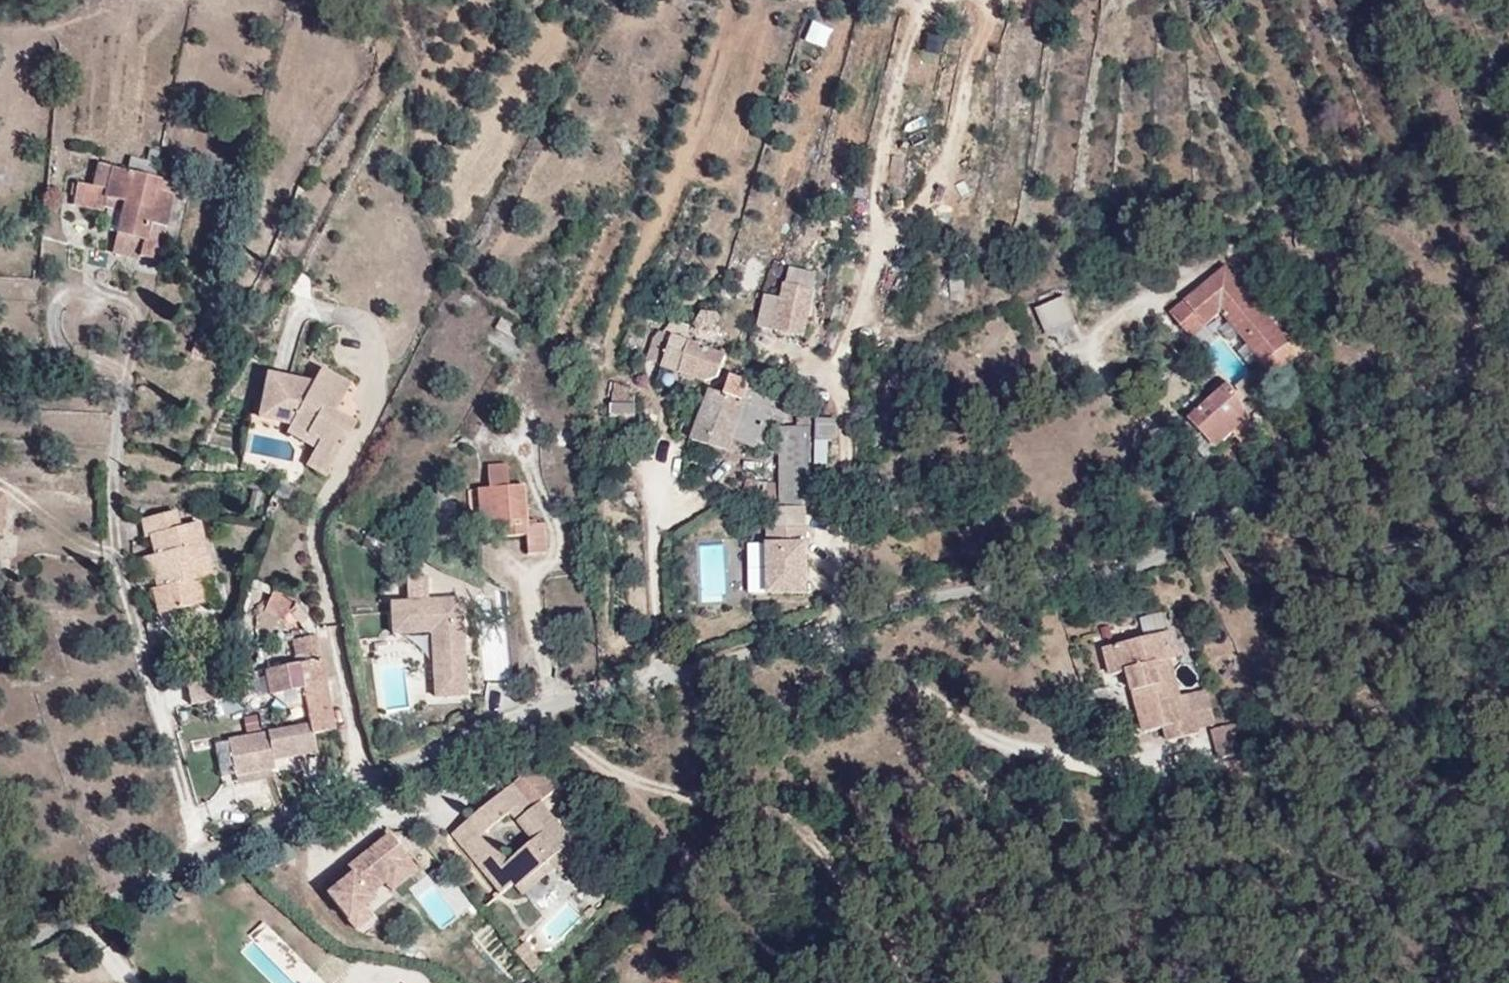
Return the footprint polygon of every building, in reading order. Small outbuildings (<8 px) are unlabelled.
[(90,190),(95,167),(83,165),(79,188),(90,190)] [(88,211),(90,198),(113,202),(119,172),(95,167),(90,190),(79,188),(58,185),(55,207),(88,211)] [(158,242),(171,188),(163,187),(165,178),(119,172),(113,202),(139,205),(134,237),(158,242)] [(134,237),(139,205),(113,202),(106,230),(134,237)] [(131,256),(134,237),(106,230),(101,251),(131,256)] [(1246,283),(1181,324),(1200,354),(1236,330),(1280,398),(1317,374),(1303,352),(1294,358),(1246,283)] [(775,339),(785,293),(756,287),(746,333),(775,339)] [(694,307),(695,323),(715,322),(713,305),(694,307)] [(672,341),(696,330),(688,316),(673,314),(665,327),(672,341)] [(1071,319),(1042,332),(1053,359),(1082,346),(1071,319)] [(694,390),(698,358),(649,346),(645,379),(694,390)] [(339,398),(357,366),(329,349),(312,362),(271,352),(265,400),(298,412),(318,420),(317,434),(316,436),(339,447),(361,410),(339,398)] [(610,415),(658,411),(656,382),(608,386),(610,415)] [(752,462),(768,419),(747,415),(753,395),(717,386),(706,389),(702,392),(698,404),(694,403),(677,451),(715,463),(718,452),(752,462)] [(1248,442),(1229,412),(1216,420),(1209,410),(1195,419),(1202,429),(1222,460),(1236,483),(1268,462),(1254,439),(1248,442)] [(317,434),(318,420),(298,412),(294,425),(316,436),(317,434)] [(812,414),(813,461),(836,461),(836,414),(812,414)] [(1222,460),(1202,429),(1182,442),(1202,473),(1222,460)] [(330,463),(339,447),(316,436),(307,451),(330,463)] [(799,484),(794,438),(764,438),(759,505),(791,506),(799,484)] [(759,505),(760,483),(727,479),(723,497),(759,505)] [(520,552),(517,515),(501,516),(499,497),(476,497),(478,520),(468,519),(471,559),(488,558),(488,568),(521,566),(520,552)] [(179,527),(175,512),(136,521),(138,540),(147,538),(149,552),(139,554),(143,576),(159,574),(161,583),(141,586),(144,604),(148,605),(150,617),(203,604),(198,580),(215,575),(199,522),(179,527)] [(801,612),(801,545),(758,546),(758,612),(801,612)] [(542,577),(541,551),(520,552),(521,566),(522,579),(542,577)] [(291,581),(273,569),(260,590),(278,601),(291,581)] [(455,703),(452,604),(378,606),(379,644),(417,642),(419,704),(455,703)] [(1140,628),(1166,623),(1163,608),(1137,613),(1140,628)] [(335,729),(315,636),(292,641),(298,664),(264,671),(269,695),(302,689),(309,724),(226,740),(233,778),(275,770),(274,762),(317,754),(313,734),(335,729)] [(1160,716),(1151,683),(1159,681),(1148,652),(1082,670),(1089,700),(1111,695),(1128,757),(1143,753),(1147,767),(1183,757),(1181,749),(1170,713),(1160,716)] [(1196,745),(1185,709),(1170,713),(1181,749),(1196,745)] [(1235,738),(1243,759),(1266,750),(1259,729),(1235,738)] [(1225,771),(1217,742),(1189,749),(1197,779),(1225,771)] [(525,789),(503,807),(525,833),(533,827),(547,814),(525,789)] [(491,920),(500,913),(514,926),(574,873),(533,827),(525,833),(503,807),(440,861),(491,920)] [(395,885),(375,860),(332,894),(336,899),(310,920),(333,949),(362,926),(355,917),(395,885)] [(515,982),(529,982),(518,969),(510,975),(515,982)]
